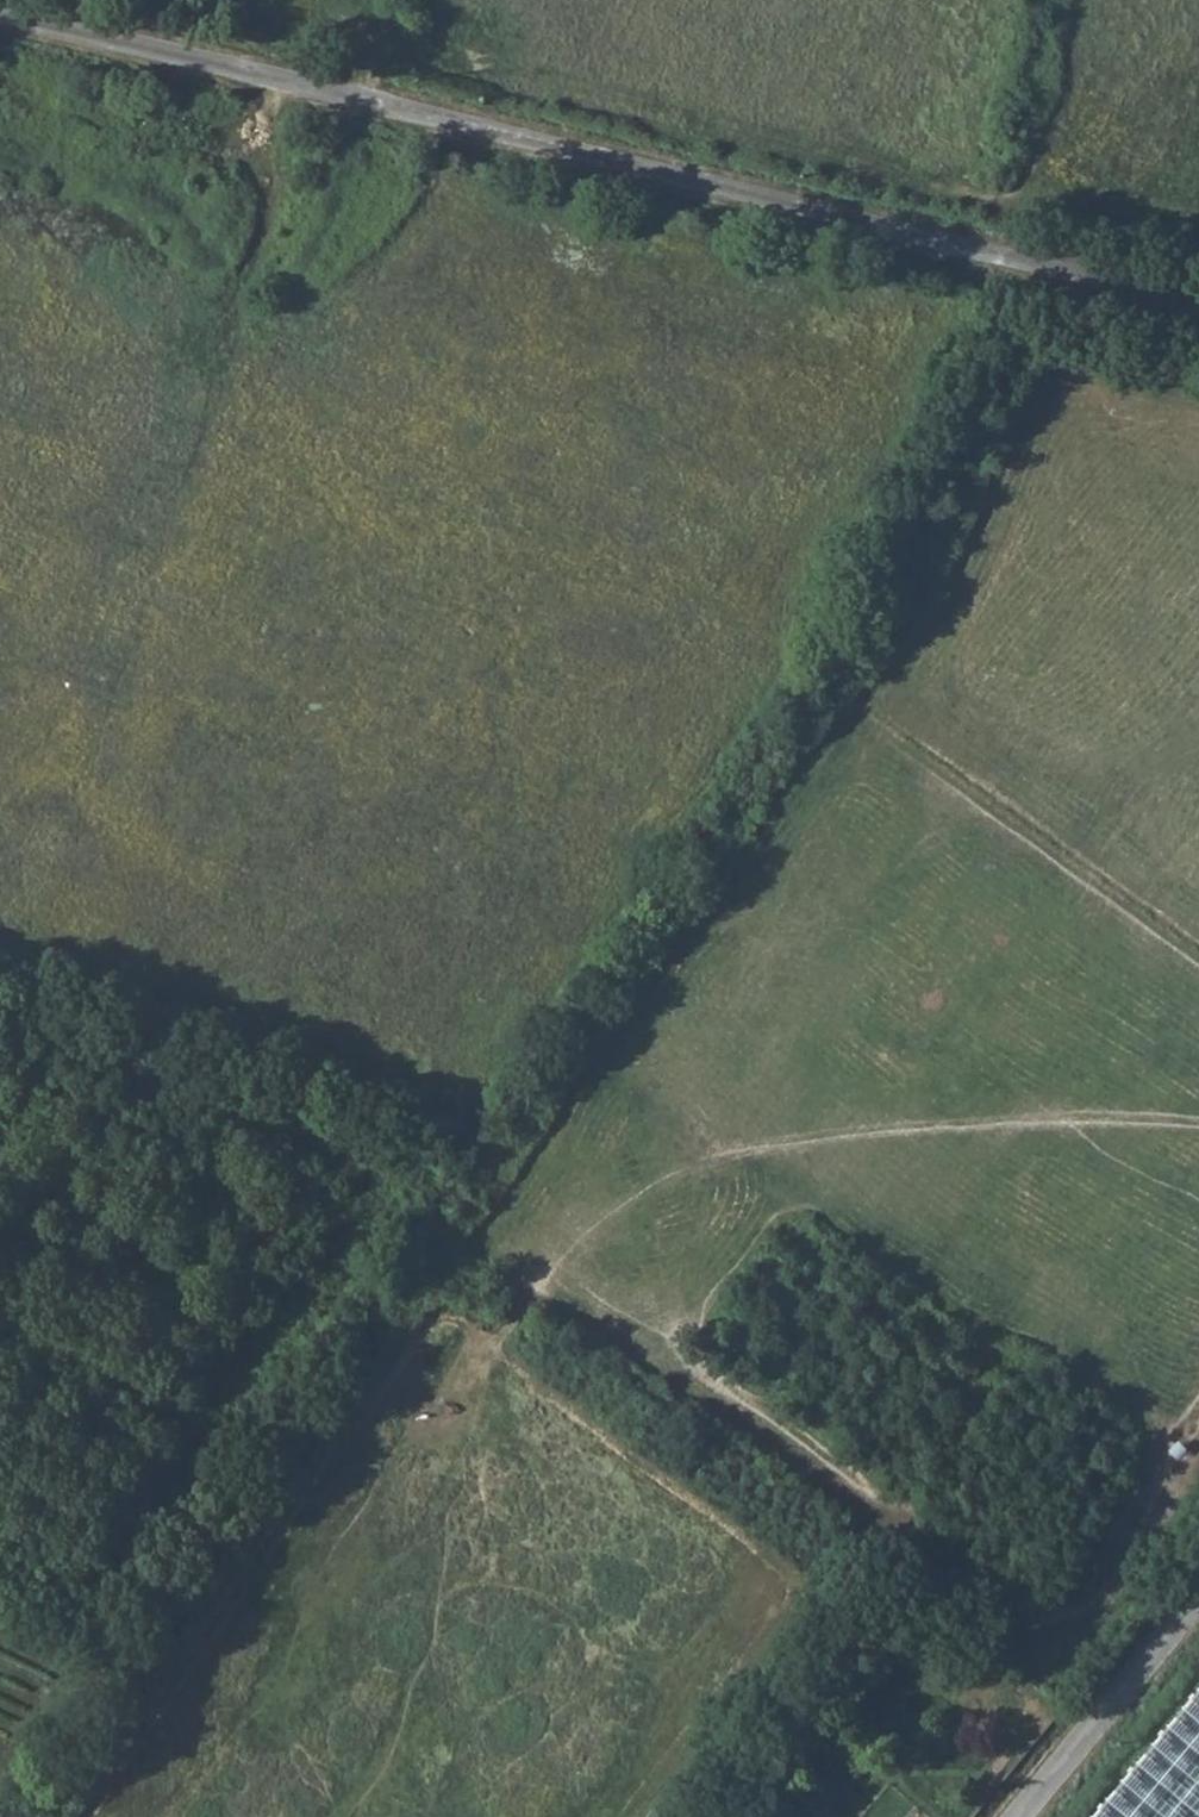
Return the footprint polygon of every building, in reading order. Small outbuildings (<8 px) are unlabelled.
[(1095,1816),(1198,1816),(1198,1694),(1095,1816)]
